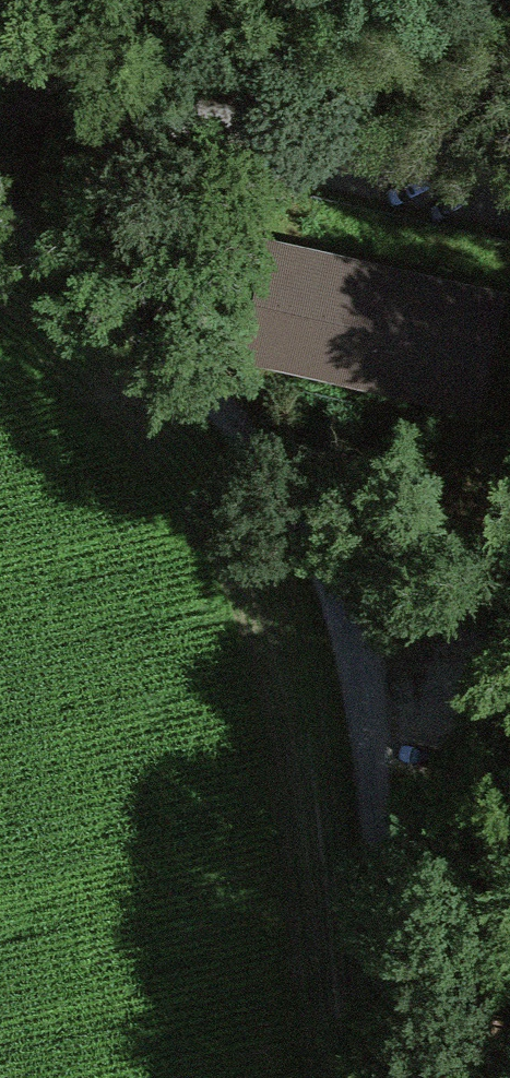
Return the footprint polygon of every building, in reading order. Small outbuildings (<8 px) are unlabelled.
[(329,258),(309,346),(496,388),(509,329),(509,299),(329,258)]
